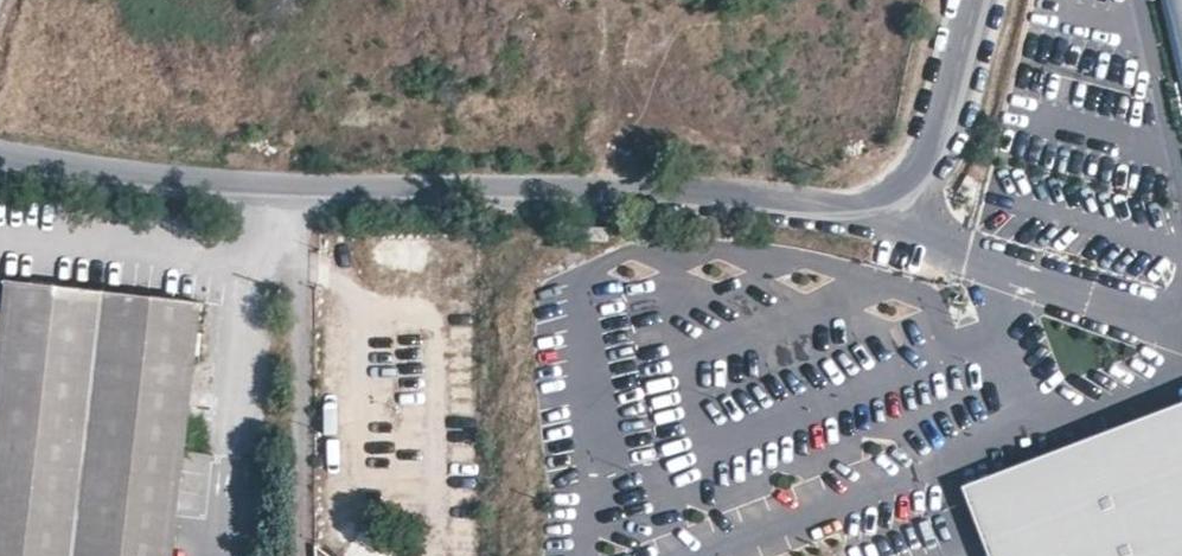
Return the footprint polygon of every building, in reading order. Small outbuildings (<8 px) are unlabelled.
[(361,274),(433,277),(434,231),(363,229),(361,274)] [(201,302),(5,280),(0,321),(0,555),(170,555),(201,302)] [(973,485),(1000,555),(1181,555),(1181,405),(973,485)]
